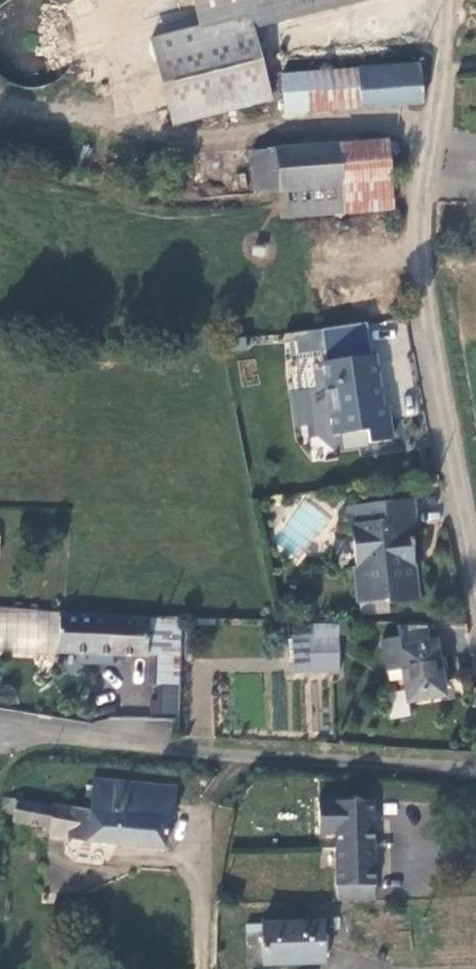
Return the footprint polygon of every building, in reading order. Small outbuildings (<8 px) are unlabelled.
[(201,34),(203,42),(251,29),(369,0),(189,0),(201,34)] [(263,76),(251,29),(203,42),(201,34),(152,46),(172,130),(270,108),(263,76)] [(424,107),(421,65),(358,69),(361,109),(424,107)] [(361,109),(358,69),(306,73),(309,114),(361,109)] [(309,114),(306,73),(281,75),(285,115),(309,114)] [(258,223),(395,210),(390,140),(340,145),(342,187),(255,195),(255,199),(258,223)] [(342,187),(340,145),(252,152),(255,195),(342,187)] [(377,360),(321,369),(333,444),(366,438),(368,448),(397,444),(392,418),(388,419),(377,360)] [(414,504),(349,508),(349,514),(364,513),(365,524),(362,524),(365,566),(353,567),(355,603),(385,601),(385,605),(418,603),(416,568),(408,569),(408,562),(413,561),(412,551),(416,551),(415,541),(411,541),(411,534),(416,533),(414,504)] [(49,656),(62,657),(62,653),(60,653),(61,618),(61,613),(0,614),(0,653),(49,656)] [(148,620),(147,655),(146,683),(163,684),(162,713),(181,714),(184,619),(148,617),(148,620)] [(148,620),(61,618),(60,653),(62,653),(81,653),(96,654),(147,655),(148,620)] [(311,621),(311,636),(339,636),(349,636),(349,623),(311,621)] [(296,672),(311,672),(311,636),(296,636),(296,672)] [(339,636),(311,636),(311,672),(340,672),(339,636)] [(397,649),(398,648),(397,638),(380,641),(388,684),(403,681),(397,649)] [(403,681),(408,704),(444,697),(434,642),(398,648),(397,649),(403,681)] [(179,789),(94,779),(90,810),(53,804),(53,807),(3,800),(2,814),(14,816),(15,825),(49,830),(49,835),(72,837),(72,842),(167,854),(171,804),(177,806),(179,789)] [(339,839),(340,904),(353,903),(353,886),(377,885),(373,800),(320,804),(322,839),(339,839)] [(353,903),(377,902),(377,885),(353,886),(353,903)] [(262,923),(262,926),(262,965),(262,968),(326,966),(325,921),(262,923)] [(262,965),(262,926),(247,926),(247,965),(262,965)]
